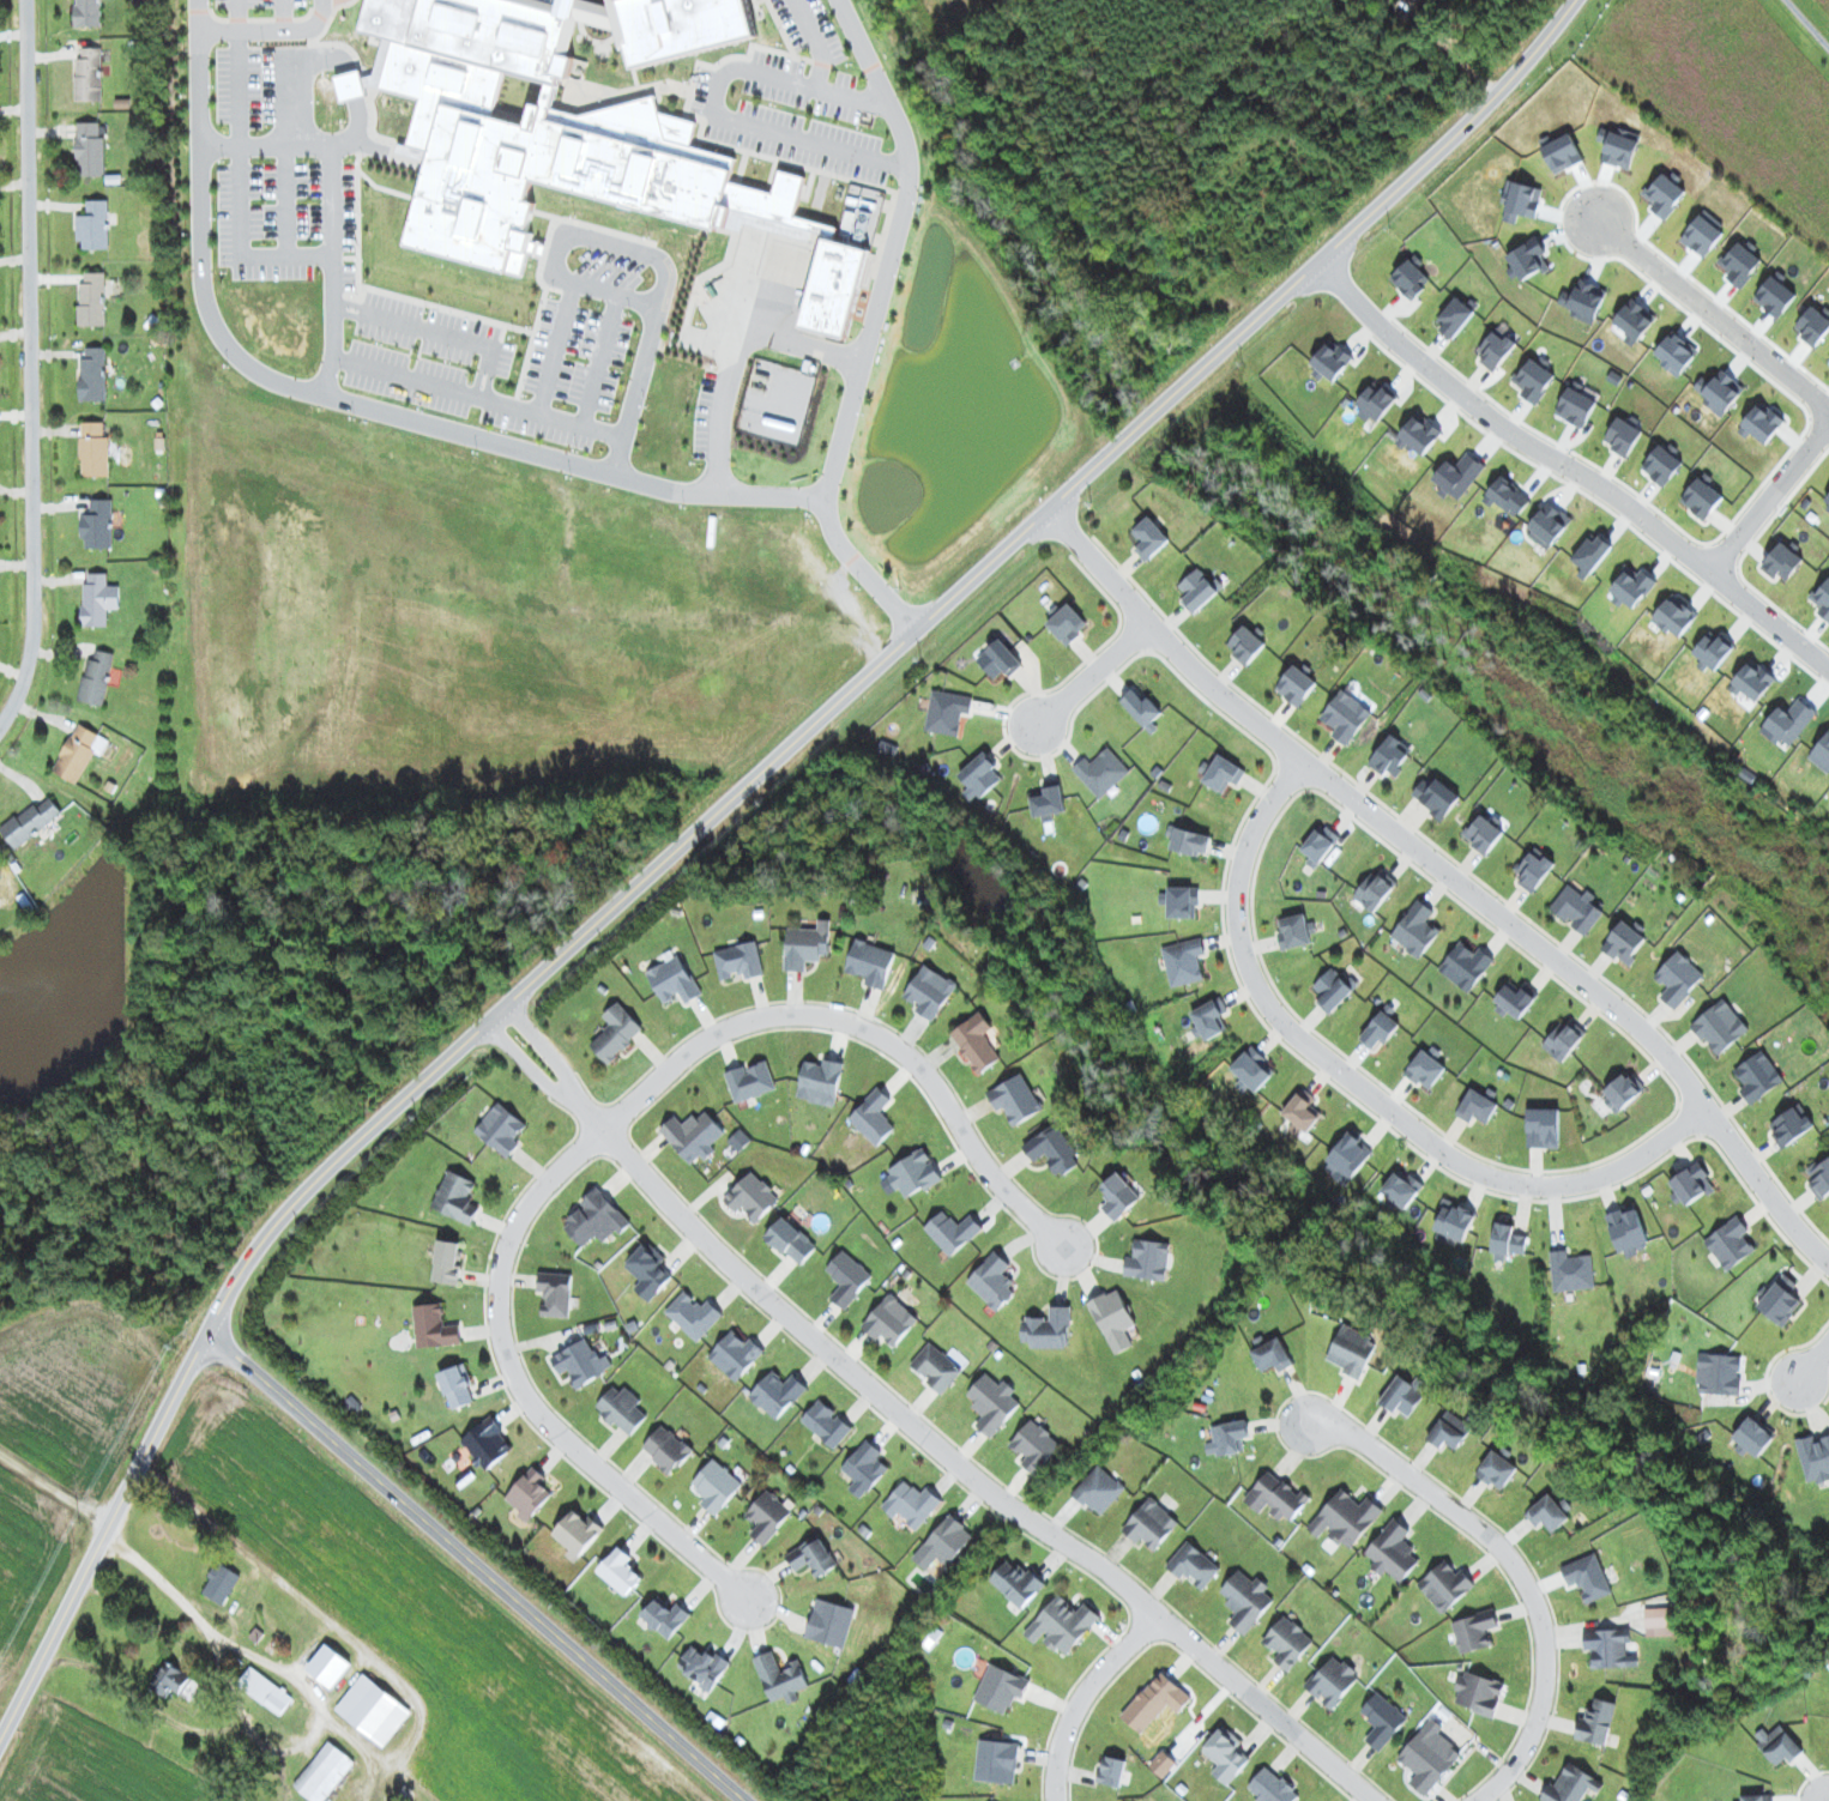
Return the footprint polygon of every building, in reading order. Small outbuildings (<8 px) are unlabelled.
[(76,26),(102,26),(101,0),(75,0),(76,26)] [(361,4),(346,0),(588,0),(563,93),(513,80),(507,105),(503,121),(536,128),(541,107),(585,116),(657,97),(666,111),(704,120),(698,146),(753,158),(748,177),(762,181),(767,157),(815,168),(805,211),(838,229),(834,243),(874,254),(852,339),(804,327),(828,236),(777,223),(742,214),(736,235),(538,181),(533,200),(553,205),(530,289),(397,252),(421,165),(388,157),(402,110),(363,99),(378,47),(351,38),(361,4)] [(641,74),(768,38),(758,0),(620,0),(641,74)] [(102,47),(82,47),(82,59),(74,59),(75,101),(102,101),(102,47)] [(365,95),(359,70),(334,76),(341,101),(365,95)] [(76,122),(77,176),(105,176),(104,136),(99,136),(99,122),(76,122)] [(872,245),(881,207),(869,204),(871,191),(850,186),(839,234),(856,237),(855,241),(872,245)] [(78,215),(79,249),(109,249),(108,200),(87,200),(87,215),(78,215)] [(1411,300),(1433,279),(1412,257),(1390,278),(1411,300)] [(106,325),(105,272),(84,273),(84,282),(78,283),(79,326),(106,325)] [(1478,304),(1469,298),(1467,303),(1455,295),(1440,318),(1445,321),(1439,330),(1454,340),(1478,304)] [(1489,338),(1494,341),(1481,361),(1497,371),(1517,341),(1496,327),(1489,338)] [(1311,363),(1334,381),(1354,357),(1330,338),(1311,363)] [(106,400),(105,347),(95,347),(95,357),(79,358),(80,401),(106,400)] [(1544,367),(1544,366),(1531,357),(1510,387),(1536,405),(1556,375),(1544,367)] [(738,422),(759,359),(816,376),(797,440),(738,422)] [(1379,421),(1398,398),(1376,379),(1356,403),(1379,421)] [(1598,401),(1568,386),(1555,412),(1584,427),(1598,401)] [(1423,455),(1443,432),(1418,411),(1399,435),(1423,455)] [(1615,440),(1612,449),(1629,456),(1642,424),(1617,414),(1608,437),(1615,440)] [(109,475),(109,436),(104,436),(103,422),(80,422),(81,476),(109,475)] [(1663,487),(1686,461),(1665,442),(1642,468),(1663,487)] [(1462,500),(1485,463),(1465,451),(1459,463),(1448,456),(1432,481),(1462,500)] [(1713,478),(1705,471),(1680,499),(1703,520),(1724,498),(1709,483),(1713,478)] [(1519,516),(1532,498),(1500,475),(1487,493),(1519,516)] [(78,538),(85,538),(85,548),(112,548),(113,499),(91,499),(91,514),(79,514),(78,538)] [(1552,546),(1572,520),(1548,501),(1528,526),(1552,546)] [(1131,548),(1145,563),(1170,539),(1148,516),(1131,532),(1139,540),(1131,548)] [(1592,574),(1611,547),(1590,532),(1572,560),(1592,574)] [(1803,558),(1793,552),(1795,549),(1781,539),(1764,566),(1788,582),(1803,558)] [(1609,588),(1634,609),(1657,581),(1642,569),(1638,574),(1628,565),(1609,588)] [(1199,566),(1178,585),(1186,594),(1180,599),(1194,614),(1221,589),(1199,566)] [(108,626),(108,609),(120,609),(119,585),(108,585),(107,573),(88,573),(88,583),(81,583),(82,626),(108,626)] [(1819,578),(1819,619),(1828,619),(1828,578),(1819,578)] [(1653,618),(1680,638),(1699,614),(1672,593),(1653,618)] [(1067,645),(1089,624),(1068,603),(1046,624),(1067,645)] [(1238,647),(1233,652),(1247,665),(1268,642),(1246,622),(1230,641),(1238,647)] [(1693,652),(1715,671),(1735,647),(1712,629),(1693,652)] [(1023,664),(999,638),(976,659),(994,679),(1003,670),(1009,677),(1023,664)] [(84,659),(80,702),(107,704),(112,652),(103,651),(102,660),(84,659)] [(1732,681),(1756,702),(1777,679),(1752,658),(1732,681)] [(1295,662),(1275,691),(1299,708),(1319,679),(1295,662)] [(1149,697),(1144,701),(1133,689),(1121,701),(1146,727),(1163,712),(1149,697)] [(1329,734),(1346,746),(1372,712),(1342,689),(1320,717),(1334,728),(1329,734)] [(973,696),(931,690),(925,731),(959,735),(962,712),(970,713),(973,696)] [(1817,711),(1797,697),(1789,708),(1781,702),(1764,726),(1791,746),(1817,711)] [(94,751),(101,755),(109,739),(77,723),(53,771),(77,783),(94,751)] [(1369,765),(1384,775),(1387,770),(1395,776),(1413,749),(1390,733),(1369,765)] [(1107,747),(1091,762),(1085,756),(1073,768),(1100,797),(1129,770),(1107,747)] [(1001,777),(993,769),(997,765),(984,750),(959,774),(969,786),(963,792),(973,803),(1001,777)] [(1238,786),(1246,769),(1217,754),(1202,782),(1223,793),(1229,781),(1238,786)] [(1033,817),(1043,816),(1043,822),(1054,821),(1053,813),(1065,812),(1061,778),(1043,780),(1045,796),(1031,797),(1033,817)] [(1443,820),(1461,797),(1437,778),(1419,801),(1443,820)] [(63,813),(51,797),(38,806),(34,802),(0,828),(15,849),(63,813)] [(1506,829),(1493,818),(1490,821),(1480,813),(1463,835),(1472,841),(1471,843),(1487,855),(1506,829)] [(1320,863),(1339,836),(1320,823),(1301,850),(1320,863)] [(1207,855),(1210,834),(1175,828),(1171,850),(1207,855)] [(1555,861),(1534,848),(1514,881),(1535,894),(1555,861)] [(1374,912),(1398,882),(1378,867),(1355,897),(1374,912)] [(1606,909),(1569,882),(1550,907),(1571,923),(1570,924),(1586,936),(1606,909)] [(1168,917),(1198,917),(1198,887),(1168,887),(1168,917)] [(1390,936),(1420,958),(1440,931),(1427,921),(1434,910),(1418,898),(1390,936)] [(1286,947),(1309,945),(1307,914),(1284,916),(1286,947)] [(1648,933),(1623,917),(1602,950),(1617,960),(1618,958),(1628,965),(1648,933)] [(787,928),(786,970),(806,971),(806,961),(821,961),(822,955),(829,955),(830,919),(819,919),(818,929),(787,928)] [(1171,987),(1204,979),(1198,956),(1205,954),(1201,937),(1161,947),(1171,987)] [(896,952),(856,939),(846,971),(867,977),(865,984),(884,990),(896,952)] [(1479,947),(1475,952),(1460,940),(1438,969),(1469,993),(1495,959),(1479,947)] [(763,973),(757,941),(714,950),(721,980),(733,978),(734,980),(763,973)] [(1706,975),(1678,950),(1654,976),(1666,987),(1659,996),(1674,1009),(1706,975)] [(647,971),(663,1003),(681,995),(685,1003),(701,995),(681,954),(647,971)] [(903,995),(918,1006),(916,1010),(933,1021),(958,986),(925,963),(903,995)] [(1332,1015),(1359,983),(1351,976),(1347,981),(1331,966),(1313,987),(1322,995),(1317,1002),(1332,1015)] [(1526,983),(1521,989),(1509,980),(1494,1000),(1520,1020),(1539,993),(1526,983)] [(1228,1011),(1220,996),(1190,1012),(1206,1041),(1227,1029),(1220,1016),(1228,1011)] [(1718,1056),(1749,1029),(1723,998),(1691,1024),(1718,1056)] [(645,1028),(618,1002),(603,1016),(610,1023),(589,1045),(609,1064),(645,1028)] [(993,1028),(980,1011),(950,1033),(979,1074),(1001,1058),(984,1034),(993,1028)] [(1563,1063),(1587,1032),(1570,1019),(1550,1045),(1556,1050),(1553,1054),(1563,1063)] [(1442,1053),(1430,1043),(1408,1070),(1430,1088),(1446,1068),(1436,1060),(1442,1053)] [(1230,1068),(1257,1092),(1277,1070),(1251,1046),(1230,1068)] [(1733,1070),(1744,1085),(1739,1089),(1751,1105),(1785,1080),(1762,1049),(1733,1070)] [(797,1099),(836,1105),(843,1064),(805,1058),(797,1099)] [(733,1101),(776,1091),(769,1061),(726,1071),(733,1101)] [(1605,1093),(1621,1110),(1646,1087),(1629,1070),(1605,1093)] [(986,1093),(997,1111),(1003,1108),(1014,1127),(1044,1109),(1022,1072),(986,1093)] [(881,1111),(892,1100),(880,1087),(848,1118),(876,1147),(896,1127),(881,1111)] [(1310,1105),(1315,1098),(1301,1087),(1282,1113),(1308,1133),(1322,1114),(1310,1105)] [(1458,1110),(1484,1125),(1501,1095),(1487,1087),(1483,1094),(1472,1087),(1458,1110)] [(474,1131),(508,1158),(520,1144),(514,1139),(526,1124),(499,1102),(474,1131)] [(1780,1127),(1774,1131),(1783,1146),(1814,1128),(1801,1103),(1775,1118),(1780,1127)] [(1559,1148),(1560,1109),(1528,1108),(1527,1148),(1559,1148)] [(660,1130),(691,1164),(702,1154),(703,1156),(727,1134),(706,1111),(698,1118),(694,1114),(683,1124),(675,1116),(660,1130)] [(1023,1145),(1034,1162),(1044,1155),(1060,1177),(1082,1162),(1054,1123),(1023,1145)] [(1338,1180),(1346,1186),(1373,1151),(1360,1141),(1364,1137),(1352,1128),(1326,1160),(1343,1174),(1338,1180)] [(942,1178),(933,1161),(932,1162),(923,1148),(888,1168),(891,1174),(880,1181),(889,1195),(900,1188),(906,1199),(942,1178)] [(1669,1181),(1687,1207),(1715,1187),(1697,1162),(1669,1181)] [(1423,1184),(1397,1167),(1381,1192),(1406,1209),(1423,1184)] [(469,1200),(477,1182),(448,1169),(432,1208),(472,1224),(480,1204),(469,1200)] [(739,1211),(742,1208),(757,1222),(780,1198),(751,1170),(725,1198),(739,1211)] [(1101,1206),(1114,1221),(1141,1198),(1117,1171),(1100,1186),(1111,1198),(1101,1206)] [(582,1246),(596,1234),(603,1242),(616,1230),(620,1234),(631,1223),(596,1186),(568,1212),(573,1217),(563,1226),(582,1246)] [(1434,1230),(1464,1243),(1477,1212),(1443,1197),(1439,1207),(1443,1209),(1434,1230)] [(1638,1254),(1635,1246),(1647,1243),(1637,1207),(1608,1215),(1621,1259),(1638,1254)] [(924,1228),(951,1257),(983,1227),(970,1213),(958,1225),(943,1209),(924,1228)] [(1703,1239),(1712,1252),(1707,1255),(1715,1267),(1722,1263),(1727,1270),(1755,1251),(1744,1234),(1749,1231),(1739,1215),(1703,1239)] [(800,1266),(818,1246),(784,1216),(766,1236),(800,1266)] [(1492,1259),(1507,1261),(1508,1252),(1526,1254),(1528,1235),(1513,1234),(1514,1223),(1496,1221),(1492,1259)] [(457,1286),(462,1266),(456,1265),(461,1243),(440,1238),(431,1280),(457,1286)] [(1126,1257),(1124,1276),(1167,1280),(1170,1242),(1135,1239),(1133,1257),(1126,1257)] [(649,1302),(673,1276),(660,1264),(666,1258),(648,1241),(624,1265),(641,1280),(634,1288),(649,1302)] [(1594,1289),(1592,1255),(1567,1256),(1567,1249),(1551,1250),(1553,1291),(1594,1289)] [(825,1271),(841,1283),(829,1297),(845,1310),(873,1275),(842,1250),(825,1271)] [(966,1281),(997,1311),(1018,1289),(1002,1274),(1011,1264),(995,1250),(966,1281)] [(570,1317),(572,1274),(539,1273),(538,1295),(543,1295),(542,1316),(570,1317)] [(1757,1306),(1782,1327),(1803,1302),(1790,1292),(1797,1284),(1784,1273),(1757,1306)] [(1136,1325),(1119,1288),(1089,1301),(1113,1355),(1133,1346),(1126,1330),(1136,1325)] [(697,1342),(724,1314),(707,1298),(701,1305),(684,1290),(664,1311),(697,1342)] [(862,1324),(890,1350),(919,1319),(891,1293),(862,1324)] [(413,1305),(418,1348),(462,1343),(460,1325),(445,1326),(442,1302),(413,1305)] [(1070,1306),(1050,1306),(1050,1318),(1022,1318),(1022,1341),(1031,1341),(1031,1348),(1070,1347),(1070,1306)] [(1327,1360),(1342,1366),(1339,1372),(1361,1381),(1378,1339),(1342,1324),(1327,1360)] [(751,1337),(746,1342),(733,1329),(708,1356),(736,1382),(765,1351),(751,1337)] [(1278,1371),(1292,1366),(1282,1337),(1252,1348),(1260,1372),(1276,1366),(1278,1371)] [(607,1355),(598,1359),(589,1338),(551,1356),(560,1375),(568,1370),(576,1387),(614,1369),(607,1355)] [(926,1377),(923,1381),(940,1396),(963,1371),(931,1341),(910,1363),(926,1377)] [(1739,1394),(1741,1355),(1698,1354),(1697,1393),(1739,1394)] [(474,1402),(469,1386),(473,1385),(465,1363),(437,1373),(450,1410),(474,1402)] [(776,1421),(808,1387),(793,1373),(785,1381),(773,1369),(749,1395),(776,1421)] [(967,1394),(976,1402),(972,1406),(981,1414),(973,1424),(991,1439),(1021,1403),(1011,1395),(1016,1390),(1005,1380),(1000,1385),(985,1372),(967,1394)] [(1381,1402),(1409,1419),(1425,1391),(1397,1375),(1381,1402)] [(616,1382),(595,1408),(629,1437),(648,1415),(636,1406),(640,1402),(616,1382)] [(837,1448),(852,1427),(834,1414),(836,1411),(818,1398),(800,1422),(837,1448)] [(1455,1450),(1474,1429),(1451,1408),(1426,1437),(1440,1449),(1446,1442),(1455,1450)] [(1759,1457),(1776,1432),(1750,1414),(1733,1439),(1759,1457)] [(490,1417),(460,1441),(485,1471),(515,1447),(490,1417)] [(1062,1444),(1031,1418),(1010,1443),(1026,1457),(1021,1463),(1035,1475),(1062,1444)] [(1242,1438),(1250,1436),(1247,1420),(1212,1425),(1215,1441),(1205,1443),(1208,1456),(1245,1451),(1242,1438)] [(693,1449),(662,1424),(642,1449),(672,1474),(693,1449)] [(1814,1435),(1814,1436),(1801,1436),(1802,1481),(1828,1480),(1828,1435),(1814,1435)] [(842,1470),(855,1480),(848,1489),(863,1499),(887,1465),(877,1458),(882,1450),(865,1438),(842,1470)] [(1502,1490),(1519,1467),(1493,1449),(1476,1472),(1502,1490)] [(743,1482),(712,1458),(691,1486),(705,1497),(700,1503),(716,1516),(743,1482)] [(1073,1492),(1099,1517),(1125,1489),(1099,1464),(1073,1492)] [(541,1483),(546,1477),(533,1465),(504,1500),(529,1521),(552,1493),(541,1483)] [(1289,1524),(1312,1497),(1303,1490),(1299,1495),(1269,1469),(1244,1500),(1262,1515),(1269,1507),(1289,1524)] [(927,1486),(921,1493),(906,1479),(881,1506),(894,1518),(898,1513),(916,1530),(943,1501),(927,1486)] [(1352,1549),(1384,1510),(1368,1496),(1361,1504),(1342,1488),(1308,1528),(1320,1539),(1325,1533),(1339,1545),(1342,1541),(1352,1549)] [(765,1546),(793,1510),(766,1489),(746,1515),(759,1524),(750,1534),(765,1546)] [(1575,1510),(1564,1498),(1558,1503),(1549,1493),(1525,1514),(1538,1527),(1543,1522),(1551,1531),(1575,1510)] [(1141,1538),(1154,1550),(1179,1523),(1151,1496),(1121,1529),(1137,1543),(1141,1538)] [(575,1562),(604,1528),(589,1515),(586,1519),(574,1509),(553,1534),(571,1549),(566,1555),(575,1562)] [(938,1558),(946,1566),(975,1536),(952,1514),(912,1556),(927,1570),(938,1558)] [(1419,1561),(1411,1553),(1415,1548),(1403,1539),(1411,1530),(1394,1517),(1366,1553),(1375,1560),(1371,1566),(1382,1575),(1386,1570),(1401,1583),(1419,1561)] [(795,1571),(810,1564),(816,1577),(837,1567),(822,1536),(786,1552),(795,1571)] [(1221,1570),(1189,1540),(1166,1565),(1182,1580),(1186,1576),(1202,1590),(1221,1570)] [(627,1563),(632,1558),(620,1546),(597,1570),(626,1596),(643,1578),(627,1563)] [(1561,1565),(1568,1586),(1578,1582),(1586,1603),(1612,1594),(1597,1552),(1561,1565)] [(1417,1585),(1443,1614),(1476,1584),(1461,1569),(1458,1572),(1445,1559),(1417,1585)] [(1045,1585),(1022,1562),(1016,1568),(1007,1560),(989,1579),(1022,1610),(1045,1585)] [(201,1593),(225,1605),(241,1574),(217,1562),(201,1593)] [(1246,1636),(1274,1599),(1263,1591),(1266,1588),(1239,1567),(1220,1591),(1229,1598),(1225,1604),(1237,1613),(1229,1623),(1246,1636)] [(1065,1656),(1101,1616),(1085,1602),(1078,1610),(1059,1593),(1024,1633),(1036,1644),(1043,1636),(1065,1656)] [(641,1616),(670,1639),(691,1614),(677,1602),(672,1608),(658,1596),(641,1616)] [(804,1637),(844,1648),(855,1608),(815,1597),(804,1637)] [(1675,1608),(1644,1609),(1646,1636),(1676,1635),(1675,1608)] [(1492,1646),(1488,1629),(1499,1627),(1495,1610),(1452,1619),(1460,1653),(1492,1646)] [(1279,1653),(1274,1660),(1289,1672),(1315,1639),(1284,1615),(1263,1640),(1279,1653)] [(1639,1666),(1638,1654),(1627,1655),(1627,1643),(1631,1642),(1630,1628),(1583,1630),(1584,1650),(1591,1649),(1592,1668),(1639,1666)] [(728,1666),(695,1641),(675,1668),(709,1693),(728,1666)] [(306,1668),(332,1689),(352,1664),(327,1643),(306,1668)] [(753,1658),(771,1702),(785,1696),(788,1704),(800,1699),(797,1692),(809,1686),(799,1661),(780,1669),(772,1650),(753,1658)] [(1333,1711),(1360,1675),(1332,1654),(1305,1690),(1333,1711)] [(201,1683),(167,1661),(150,1687),(166,1697),(172,1689),(190,1701),(201,1683)] [(1007,1714),(1015,1695),(1023,1698),(1031,1680),(991,1662),(974,1700),(1007,1714)] [(282,1714),(294,1696),(250,1666),(237,1684),(282,1714)] [(1121,1715),(1141,1734),(1169,1704),(1178,1713),(1192,1698),(1162,1671),(1121,1715)] [(1499,1696),(1501,1697),(1505,1682),(1461,1672),(1453,1705),(1495,1715),(1499,1696)] [(412,1712),(364,1673),(335,1708),(383,1747),(412,1712)] [(1409,1719),(1378,1691),(1360,1711),(1376,1726),(1364,1738),(1379,1751),(1409,1719)] [(1607,1746),(1616,1702),(1594,1698),(1592,1709),(1581,1707),(1574,1739),(1607,1746)] [(1463,1753),(1438,1733),(1444,1726),(1432,1716),(1398,1758),(1417,1774),(1409,1782),(1427,1796),(1463,1753)] [(1763,1728),(1753,1736),(1777,1765),(1786,1757),(1791,1762),(1804,1752),(1781,1724),(1769,1734),(1763,1728)] [(1237,1747),(1242,1741),(1223,1725),(1202,1750),(1218,1764),(1212,1772),(1228,1785),(1251,1759),(1237,1747)] [(355,1761),(328,1740),(293,1785),(313,1800),(324,1800),(355,1761)] [(976,1781),(1017,1783),(1019,1742),(978,1740),(976,1781)] [(1162,1777),(1177,1762),(1163,1750),(1149,1765),(1162,1777)] [(1099,1783),(1122,1787),(1126,1759),(1103,1756),(1099,1783)] [(1604,1783),(1568,1762),(1555,1786),(1550,1783),(1540,1800),(1543,1800),(1581,1800),(1589,1787),(1598,1793),(1604,1783)] [(1300,1794),(1265,1765),(1247,1787),(1259,1796),(1255,1800),(1257,1800),(1295,1800),(1300,1794)]
